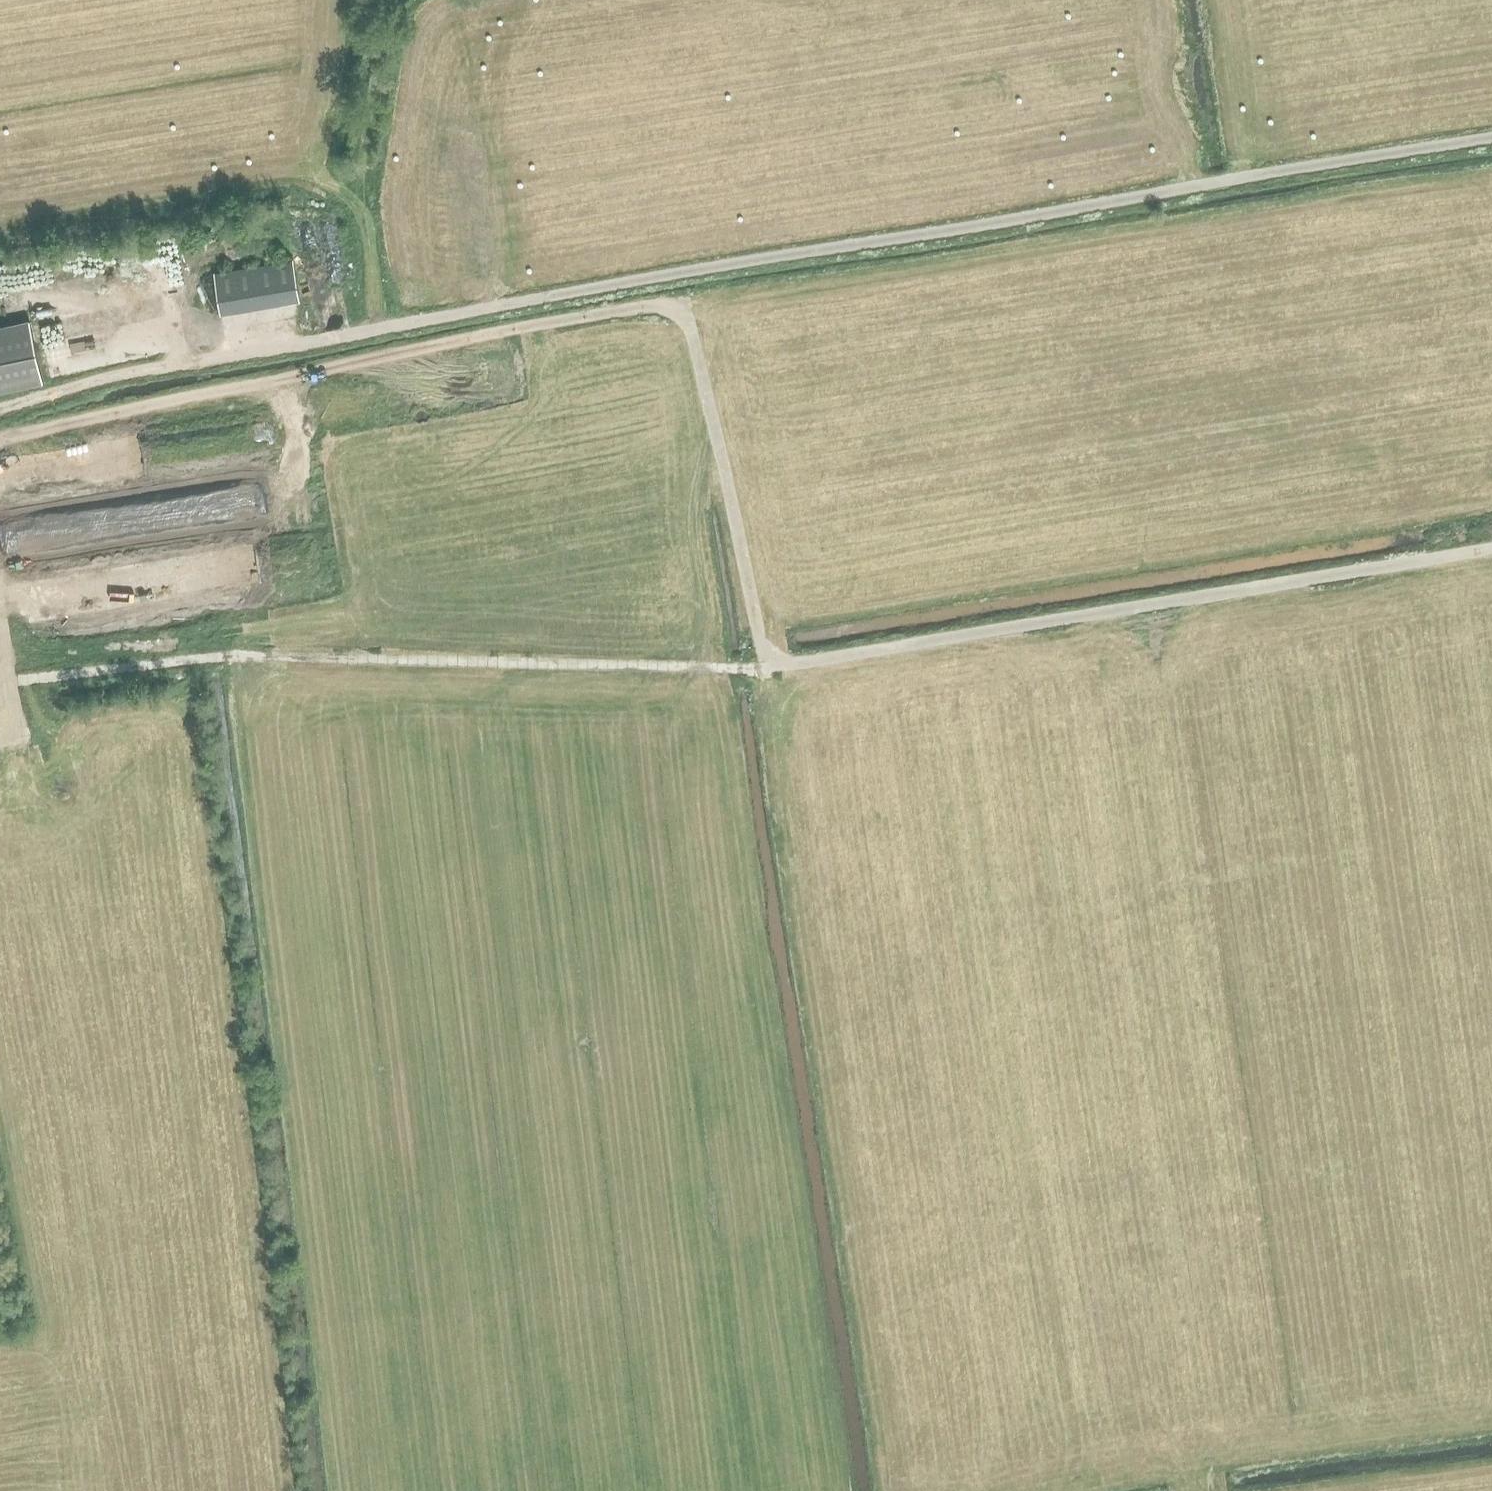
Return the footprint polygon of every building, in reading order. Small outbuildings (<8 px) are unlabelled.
[(293,259),(214,273),(220,313),(300,299),(293,259)] [(43,381),(29,321),(0,327),(0,391),(43,381)]
